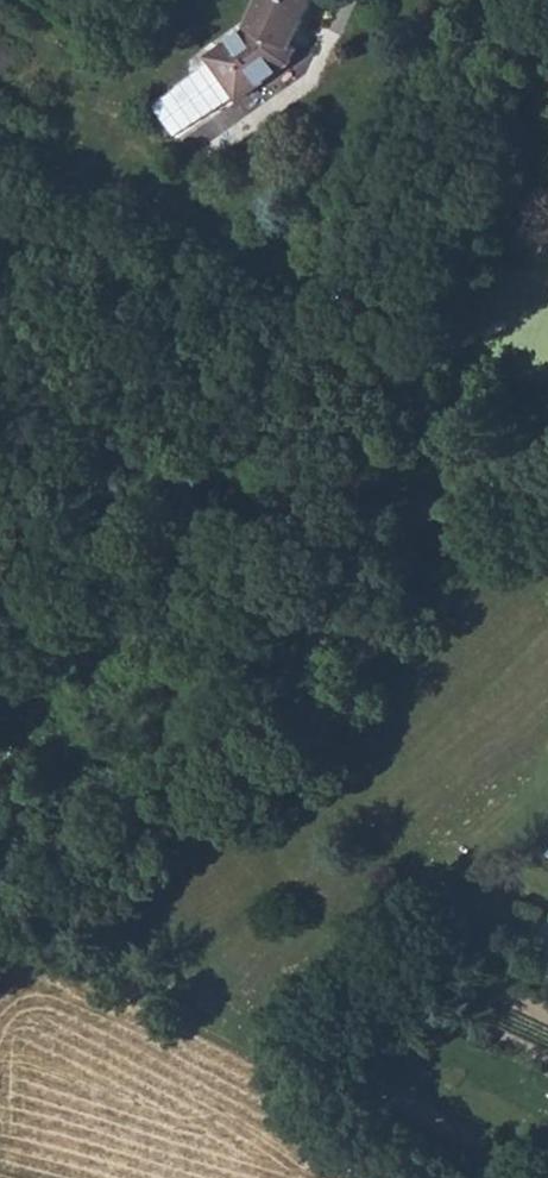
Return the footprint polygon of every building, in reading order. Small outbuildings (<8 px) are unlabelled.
[(242,17),(200,47),(231,91),(275,59),(280,61),(287,44),(281,43),(298,0),(249,0),(242,17)]
